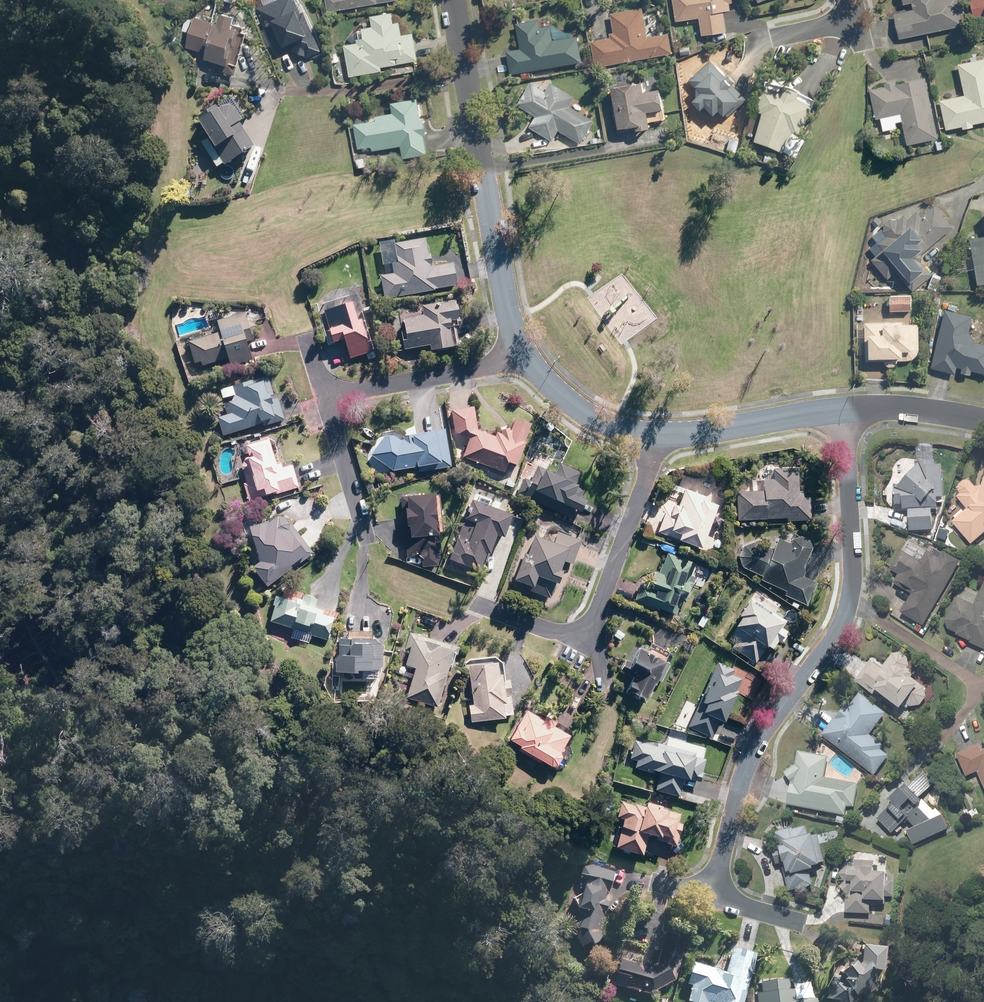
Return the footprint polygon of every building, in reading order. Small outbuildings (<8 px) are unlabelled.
[(289,47),(295,60),(320,50),(298,0),(278,0),(270,3),(270,4),(257,9),(275,53),(289,47)] [(330,11),(393,0),(328,0),(330,11)] [(731,10),(730,0),(674,0),(676,20),(699,17),(701,35),(726,32),(723,11),(731,10)] [(903,3),(912,1),(914,9),(893,14),(899,38),(964,23),(959,0),(902,0),(903,3)] [(974,24),(983,22),(983,0),(969,0),(974,24)] [(610,37),(590,40),(594,66),(671,53),(668,33),(647,37),(642,7),(610,13),(613,32),(609,32),(610,37)] [(356,39),(356,43),(344,46),(350,75),(419,61),(413,32),(401,34),(398,21),(393,22),(391,12),(368,17),(370,27),(361,29),(362,38),(356,39)] [(188,47),(207,51),(205,60),(228,64),(235,27),(227,25),(227,22),(194,15),(188,47)] [(536,19),(514,23),(519,49),(505,51),(508,73),(580,61),(576,35),(552,39),(550,25),(538,27),(536,19)] [(957,64),(964,96),(939,101),(945,129),(983,120),(983,58),(957,64)] [(725,120),(746,100),(709,60),(688,79),(699,92),(691,99),(700,109),(704,106),(713,115),(717,111),(725,120)] [(924,79),(869,90),(875,120),(880,119),(883,132),(903,127),(906,143),(936,137),(924,79)] [(814,100),(764,81),(753,109),(762,113),(751,141),(783,153),(784,153),(791,133),(801,136),(814,100)] [(664,120),(659,88),(642,90),(641,82),(610,87),(616,127),(633,125),(634,129),(649,127),(648,122),(664,120)] [(579,142),(592,121),(571,108),(577,98),(551,83),(545,93),(531,84),(518,106),(535,116),(528,127),(551,141),(557,129),(579,142)] [(415,98),(390,104),(392,113),(351,122),(358,155),(399,146),(402,160),(428,154),(415,98)] [(250,146),(225,103),(197,120),(222,163),(250,146)] [(784,153),(796,157),(803,138),(801,136),(791,133),(784,153)] [(888,278),(895,272),(912,291),(932,273),(921,261),(922,254),(953,226),(934,205),(921,218),(915,211),(908,218),(903,214),(898,219),(897,219),(896,218),(895,218),(894,217),(893,217),(892,217),(891,217),(890,217),(889,218),(888,218),(887,219),(886,219),(885,220),(884,221),(884,222),(883,222),(883,223),(883,224),(882,224),(882,225),(882,226),(882,227),(882,228),(882,229),(882,230),(883,230),(883,231),(883,232),(887,236),(878,244),(882,249),(871,260),(888,278)] [(969,239),(976,284),(983,283),(983,236),(969,239)] [(423,237),(393,242),(378,245),(381,263),(396,260),(396,263),(390,264),(392,274),(381,275),(385,297),(453,285),(450,264),(428,268),(423,237)] [(911,296),(890,295),(889,310),(910,311),(911,296)] [(422,314),(400,317),(404,338),(400,338),(401,349),(427,345),(428,350),(452,346),(448,322),(456,320),(453,299),(421,305),(422,314)] [(348,302),(322,310),(328,327),(325,328),(331,343),(341,340),(347,359),(369,352),(358,319),(354,320),(348,302)] [(962,369),(961,374),(970,376),(971,371),(983,374),(983,343),(966,339),(972,316),(945,310),(932,367),(954,372),(955,368),(962,369)] [(193,366),(227,356),(230,365),(250,359),(244,342),(252,339),(243,313),(235,316),(234,313),(215,320),(218,331),(186,340),(193,366)] [(865,321),(864,360),(884,360),(884,361),(884,362),(885,362),(885,363),(886,363),(886,364),(887,364),(888,364),(888,365),(889,365),(890,365),(891,365),(892,365),(893,365),(894,364),(895,364),(895,363),(896,363),(896,362),(897,362),(897,361),(898,360),(910,360),(910,359),(911,359),(912,359),(913,358),(914,358),(914,357),(915,357),(915,356),(916,356),(916,355),(917,355),(917,354),(917,353),(918,353),(918,352),(918,351),(919,350),(919,324),(901,324),(902,322),(865,321)] [(222,403),(226,414),(217,416),(223,435),(282,418),(277,399),(268,402),(260,378),(231,389),(235,398),(222,403)] [(468,438),(462,456),(504,471),(507,462),(518,465),(530,423),(512,418),(509,428),(499,426),(498,432),(495,431),(494,436),(486,434),(485,438),(478,436),(480,431),(474,430),(476,422),(469,420),(472,407),(452,410),(454,433),(468,438)] [(442,428),(385,436),(368,455),(390,470),(422,466),(423,469),(447,466),(442,428)] [(242,478),(249,500),(295,487),(288,464),(276,468),(267,438),(243,446),(252,475),(242,478)] [(571,494),(580,473),(558,463),(553,475),(537,468),(525,497),(572,517),(580,498),(571,494)] [(909,510),(909,530),(930,531),(932,509),(938,509),(941,466),(917,465),(885,500),(892,508),(909,510)] [(801,490),(797,490),(797,470),(771,469),(770,480),(760,480),(760,491),(737,491),(737,519),(808,520),(808,496),(801,496),(801,490)] [(971,544),(983,533),(983,477),(981,486),(975,487),(970,482),(969,481),(968,481),(967,481),(967,480),(966,480),(965,480),(964,480),(963,481),(962,481),(961,481),(961,482),(960,482),(959,483),(958,484),(958,485),(957,486),(957,487),(957,488),(957,489),(957,490),(957,491),(957,492),(958,493),(958,494),(959,494),(955,497),(965,507),(949,523),(971,544)] [(715,500),(682,488),(672,518),(663,515),(656,534),(698,548),(715,500)] [(430,493),(400,496),(406,556),(419,555),(419,565),(437,564),(430,493)] [(448,560),(480,572),(494,533),(499,535),(506,514),(470,500),(448,560)] [(283,517),(247,527),(257,560),(251,566),(266,585),(311,549),(296,530),(289,536),(283,517)] [(525,589),(546,596),(559,559),(570,563),(579,538),(556,531),(552,542),(531,535),(522,562),(517,560),(510,579),(527,585),(525,589)] [(783,595),(805,605),(814,582),(800,577),(804,567),(801,566),(809,548),(809,547),(809,546),(809,545),(809,544),(808,544),(808,543),(808,542),(808,541),(807,541),(807,540),(806,539),(805,538),(804,538),(804,537),(803,537),(802,537),(802,536),(801,536),(800,536),(799,536),(798,536),(797,536),(796,536),(795,536),(794,537),(793,537),(792,538),(791,538),(791,539),(790,539),(788,544),(775,538),(770,549),(758,543),(757,543),(756,543),(755,543),(754,543),(752,543),(751,543),(750,543),(749,543),(748,544),(747,544),(746,545),(745,545),(744,546),(743,547),(743,548),(742,548),(741,549),(741,550),(740,551),(740,552),(739,553),(739,554),(739,556),(739,557),(739,558),(739,559),(739,560),(739,561),(739,562),(740,563),(740,564),(741,565),(741,566),(742,567),(743,568),(760,576),(758,580),(785,591),(783,595)] [(680,601),(683,602),(690,583),(687,581),(694,562),(666,552),(658,573),(652,571),(647,584),(639,581),(632,602),(674,617),(680,601)] [(923,627),(958,562),(941,553),(937,559),(924,552),(919,562),(902,552),(891,572),(897,576),(891,587),(910,597),(900,614),(923,627)] [(941,628),(955,634),(953,637),(983,651),(983,579),(977,594),(959,586),(941,628)] [(752,598),(747,596),(736,614),(738,616),(732,625),(735,627),(725,644),(754,661),(763,645),(772,650),(789,623),(774,614),(779,606),(756,592),(752,598)] [(326,637),(332,612),(274,596),(267,621),(292,628),(288,641),(300,644),(310,639),(312,633),(326,637)] [(458,646),(411,633),(403,664),(413,666),(404,697),(437,706),(452,653),(455,654),(458,646)] [(331,671),(349,672),(349,678),(376,679),(376,669),(381,669),(382,646),(375,640),(337,638),(337,654),(332,654),(331,671)] [(631,664),(639,668),(633,682),(629,680),(623,691),(644,701),(655,679),(660,682),(669,662),(639,647),(631,664)] [(838,668),(869,692),(872,689),(897,710),(904,701),(909,706),(910,706),(911,706),(912,706),(913,706),(914,706),(915,706),(916,706),(917,705),(918,705),(919,704),(920,704),(921,703),(922,702),(922,701),(923,701),(923,700),(923,699),(924,699),(924,698),(924,697),(924,696),(924,695),(924,694),(924,693),(924,692),(923,691),(923,690),(904,675),(911,666),(893,652),(881,668),(869,659),(866,664),(851,652),(838,668)] [(467,704),(469,721),(512,715),(509,696),(501,697),(496,660),(467,664),(473,704),(467,704)] [(734,690),(741,676),(715,664),(688,726),(710,736),(718,720),(721,721),(725,713),(728,714),(738,691),(734,690)] [(842,710),(821,737),(873,776),(891,751),(869,735),(886,714),(858,693),(844,711),(842,710)] [(566,734),(526,711),(516,727),(513,725),(505,739),(551,767),(558,754),(555,752),(566,734)] [(627,765),(657,772),(653,789),(679,796),(683,778),(697,782),(702,760),(689,757),(691,752),(633,738),(627,765)] [(956,754),(966,778),(977,773),(983,789),(983,742),(956,754)] [(783,772),(790,783),(786,805),(844,815),(845,806),(854,808),(858,785),(823,779),(826,758),(796,753),(794,766),(783,772)] [(889,803),(876,817),(891,835),(907,821),(913,828),(906,831),(912,845),(946,830),(939,814),(919,796),(935,779),(924,769),(908,787),(903,782),(886,800),(889,803)] [(643,807),(620,802),(616,816),(620,817),(613,848),(641,855),(645,837),(677,844),(682,824),(677,822),(678,815),(662,811),(663,807),(644,803),(643,807)] [(806,823),(772,832),(788,891),(810,885),(806,870),(825,865),(817,834),(809,836),(806,823)] [(839,868),(839,881),(846,881),(845,913),(869,914),(869,905),(884,906),(885,897),(892,898),(893,875),(885,875),(886,857),(847,855),(847,868),(839,868)] [(595,934),(614,873),(583,863),(563,929),(574,932),(580,947),(598,943),(595,934)] [(619,958),(612,981),(650,992),(674,980),(686,941),(670,936),(662,962),(649,967),(651,960),(641,957),(639,964),(619,958)] [(825,1000),(834,1001),(848,1001),(858,994),(878,994),(882,947),(862,945),(861,961),(856,966),(853,962),(838,972),(843,978),(833,984),(825,1000)] [(685,985),(689,986),(684,1001),(741,1001),(755,957),(730,949),(724,970),(692,961),(685,985)] [(757,1001),(814,1001),(814,998),(790,1000),(788,977),(760,980),(761,993),(756,993),(757,1001)]
